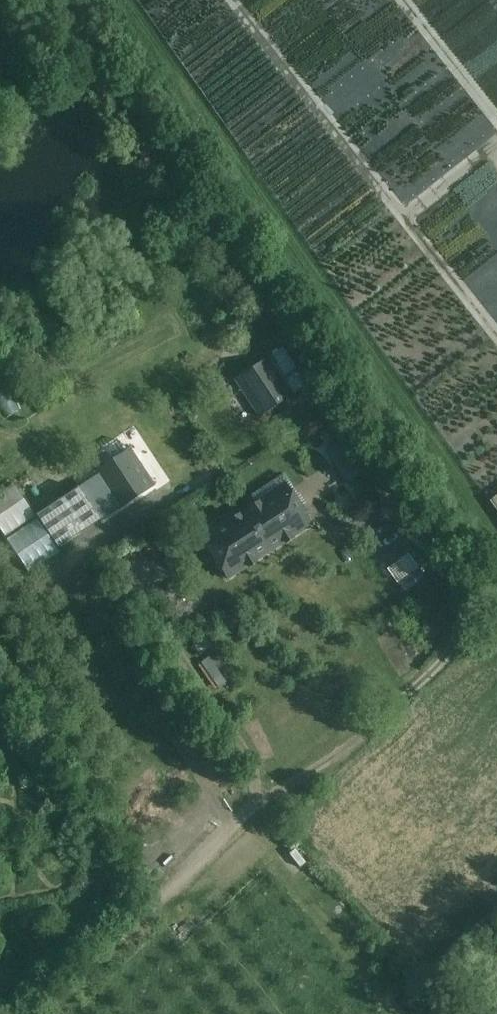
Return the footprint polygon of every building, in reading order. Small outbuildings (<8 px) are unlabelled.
[(283,349),(267,360),(242,376),(265,412),(307,384),(283,349)] [(4,419),(20,409),(0,376),(0,413),(4,419)] [(334,426),(319,435),(340,471),(355,463),(334,426)] [(130,450),(123,454),(98,471),(99,473),(121,506),(154,485),(130,450)] [(99,473),(78,487),(100,521),(121,506),(99,473)] [(34,515),(11,482),(0,490),(0,529),(4,535),(34,515)] [(310,524),(285,485),(259,501),(257,498),(227,517),(229,521),(203,537),(229,577),(310,524)] [(78,487),(69,493),(36,515),(58,548),(100,521),(78,487)] [(32,522),(13,534),(22,548),(41,537),(32,522)] [(371,576),(385,568),(371,546),(357,555),(371,576)] [(410,546),(397,553),(404,565),(417,558),(410,546)]
